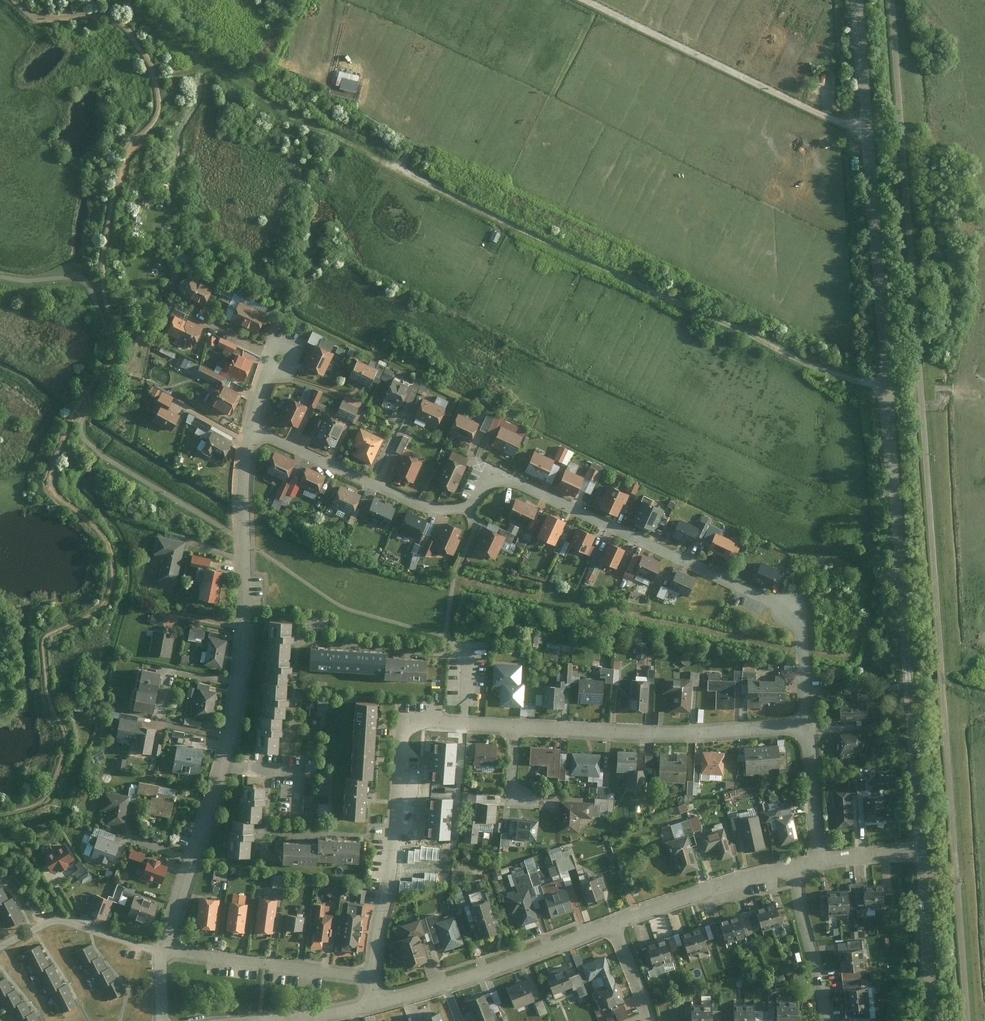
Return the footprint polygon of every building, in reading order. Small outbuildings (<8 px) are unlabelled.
[(815,76),(815,87),(826,86),(826,76),(815,76)] [(358,82),(339,77),(336,86),(356,91),(358,82)] [(137,206),(131,230),(141,233),(148,209),(137,206)] [(187,279),(180,295),(204,306),(209,295),(211,289),(187,279)] [(217,298),(209,295),(204,306),(213,310),(217,298)] [(238,303),(229,323),(256,336),(265,315),(238,303)] [(168,326),(164,334),(180,342),(189,324),(173,316),(172,317),(171,318),(170,322),(168,326)] [(189,324),(180,342),(194,349),(204,329),(190,322),(189,324)] [(215,336),(206,336),(206,345),(214,345),(215,336)] [(235,344),(219,337),(214,345),(231,353),(234,346),(235,344)] [(164,345),(162,350),(176,356),(178,352),(164,345)] [(241,350),(234,346),(231,353),(225,366),(224,368),(226,369),(224,373),(225,374),(242,382),(251,362),(238,356),(241,350)] [(314,347),(305,366),(324,375),(333,355),(314,347)] [(180,357),(176,364),(183,368),(187,360),(180,357)] [(358,361),(349,380),(369,389),(378,370),(358,361)] [(219,384),(222,376),(218,374),(199,365),(195,373),(218,384),(219,384)] [(224,368),(225,366),(222,365),(218,374),(222,376),(223,377),(225,374),(224,373),(226,369),(224,368)] [(392,377),(382,399),(401,408),(411,385),(392,377)] [(173,397),(152,384),(145,396),(161,405),(166,408),(173,397)] [(240,396),(219,384),(218,384),(207,403),(228,416),(240,396)] [(312,390),(306,405),(316,409),(322,394),(312,390)] [(290,399),(281,421),(297,428),(306,405),(290,399)] [(332,418),(348,425),(356,406),(340,399),(332,418)] [(421,400),(414,418),(437,427),(444,410),(421,400)] [(153,419),(172,430),(180,417),(166,408),(161,405),(153,419)] [(192,412),(188,420),(200,425),(198,431),(208,435),(214,421),(192,412)] [(317,413),(306,441),(332,452),(343,423),(317,413)] [(459,415),(450,435),(469,443),(478,423),(459,415)] [(499,427),(490,447),(501,451),(500,455),(513,461),(523,437),(499,427)] [(382,439),(358,428),(351,445),(356,447),(351,456),(371,465),(382,439)] [(409,429),(398,450),(404,453),(415,432),(409,429)] [(210,433),(199,450),(222,464),(232,446),(210,433)] [(572,463),(577,449),(564,444),(558,458),(572,463)] [(284,482),(295,461),(273,450),(263,472),(284,482)] [(532,451),(522,474),(542,483),(552,460),(532,451)] [(403,455),(394,476),(414,484),(423,463),(403,455)] [(442,464),(431,490),(449,498),(460,472),(442,464)] [(316,494),(324,476),(305,467),(297,485),(316,494)] [(564,469),(555,488),(572,497),(582,478),(564,469)] [(639,492),(642,482),(631,480),(629,489),(639,492)] [(291,485),(284,482),(277,501),(284,504),(291,485)] [(350,515),(359,496),(339,487),(330,506),(350,515)] [(609,487),(600,507),(616,514),(625,494),(609,487)] [(514,499),(505,519),(527,528),(536,509),(514,499)] [(373,500),(365,518),(387,527),(395,510),(373,500)] [(641,501),(631,523),(654,533),(663,511),(641,501)] [(405,512),(397,531),(417,540),(426,520),(405,512)] [(545,514),(535,536),(554,545),(564,522),(545,514)] [(688,546),(696,528),(678,520),(670,537),(688,546)] [(441,530),(439,529),(433,543),(453,552),(462,531),(444,523),(441,530)] [(577,528),(568,547),(592,558),(596,549),(588,546),(593,535),(577,528)] [(484,529),(475,551),(495,559),(504,537),(484,529)] [(725,559),(733,541),(715,533),(707,551),(725,559)] [(159,580),(175,584),(184,543),(178,542),(155,536),(151,555),(164,558),(159,580)] [(425,543),(422,557),(432,559),(435,546),(425,543)] [(614,569),(623,551),(608,544),(599,562),(614,569)] [(631,554),(620,579),(629,583),(633,575),(631,574),(638,558),(631,554)] [(210,559),(190,555),(188,564),(208,568),(210,559)] [(641,556),(633,575),(653,583),(661,565),(641,556)] [(592,563),(588,571),(594,575),(598,566),(592,563)] [(753,580),(771,588),(779,571),(760,563),(753,580)] [(222,573),(202,569),(196,598),(216,602),(222,573)] [(588,571),(585,577),(591,581),(594,575),(588,571)] [(668,588),(688,597),(695,581),(676,572),(668,588)] [(230,619),(232,610),(218,607),(216,615),(230,619)] [(164,618),(151,615),(149,624),(162,626),(164,618)] [(291,623),(267,622),(265,681),(287,682),(287,673),(290,673),(290,666),(288,666),(289,643),(292,643),(292,637),(290,636),(291,623)] [(204,630),(190,627),(188,636),(202,638),(204,630)] [(175,636),(153,632),(149,652),(171,657),(175,636)] [(544,642),(544,632),(536,632),(536,642),(544,642)] [(226,640),(207,637),(203,664),(222,667),(226,640)] [(547,653),(561,653),(561,642),(547,642),(547,653)] [(427,660),(384,657),(385,650),(310,645),(309,669),(384,673),(383,681),(426,684),(427,660)] [(636,657),(645,657),(645,646),(636,646),(636,657)] [(684,652),(678,659),(687,666),(693,660),(684,652)] [(518,666),(493,665),(492,686),(499,686),(498,706),(522,707),(523,688),(517,687),(518,666)] [(647,668),(646,681),(646,683),(654,683),(655,669),(647,668)] [(161,675),(139,671),(133,707),(154,711),(161,675)] [(690,672),(690,679),(690,684),(698,684),(698,672),(690,672)] [(707,680),(706,680),(706,690),(713,690),(713,710),(733,710),(733,680),(718,680),(718,674),(707,673),(707,680)] [(690,679),(662,677),(661,692),(668,693),(667,710),(688,712),(690,684),(690,679)] [(603,680),(577,679),(576,703),(602,705),(603,680)] [(747,679),(747,704),(782,704),(783,679),(747,679)] [(646,681),(628,680),(628,711),(646,711),(646,683),(646,681)] [(265,681),(261,681),(260,717),(280,718),(285,718),(285,706),(288,706),(288,698),(286,698),(287,682),(265,681)] [(563,688),(541,688),(541,708),(562,708),(563,688)] [(216,693),(198,690),(194,717),(211,720),(216,693)] [(855,702),(837,704),(839,722),(864,720),(863,696),(855,697),(855,702)] [(341,817),(365,818),(367,779),(372,779),(376,703),(354,702),(350,777),(343,776),(341,817)] [(662,712),(652,712),(652,724),(661,724),(662,712)] [(136,717),(119,714),(118,721),(135,724),(136,717)] [(260,717),(257,717),(256,729),(280,730),(280,718),(260,717)] [(153,728),(117,723),(114,738),(132,741),(130,751),(149,754),(153,728)] [(258,735),(257,750),(275,751),(276,735),(280,735),(280,730),(256,729),(255,728),(255,734),(258,735)] [(858,732),(837,733),(838,754),(860,753),(858,732)] [(496,746),(473,745),(472,766),(496,767),(496,746)] [(559,748),(528,747),(528,765),(546,766),(546,778),(558,778),(559,748)] [(776,747),(742,750),(745,775),(779,772),(776,747)] [(634,752),(616,751),(615,772),(633,773),(634,752)] [(699,765),(699,776),(723,777),(724,753),(700,751),(699,765)] [(198,779),(201,756),(175,752),(171,775),(198,779)] [(600,755),(570,753),(569,775),(599,777),(600,755)] [(686,756),(660,755),(659,781),(685,783),(686,756)] [(317,811),(318,758),(307,758),(306,811),(317,811)] [(650,758),(642,758),(642,771),(650,772),(650,758)] [(699,776),(699,765),(694,765),(694,783),(687,783),(687,795),(696,795),(696,788),(699,788),(699,776)] [(643,775),(632,774),(632,779),(625,779),(624,794),(642,794),(643,775)] [(848,783),(848,789),(850,789),(851,796),(856,796),(856,787),(856,782),(848,783)] [(177,790),(138,783),(136,794),(151,797),(147,814),(172,818),(177,790)] [(248,787),(242,787),(241,796),(237,795),(236,821),(252,821),(260,822),(261,804),(263,804),(263,786),(251,786),(251,784),(248,784),(248,787)] [(607,787),(596,786),(596,799),(607,799),(607,787)] [(135,788),(129,788),(127,801),(134,802),(135,788)] [(848,789),(831,790),(833,831),(852,830),(851,796),(850,789),(848,789)] [(466,791),(466,800),(480,800),(480,791),(466,791)] [(123,824),(127,796),(103,793),(101,807),(109,808),(107,822),(123,824)] [(884,797),(862,798),(863,822),(885,820),(884,797)] [(596,799),(594,798),(594,805),(598,805),(598,812),(607,813),(607,809),(613,809),(613,799),(607,799),(596,799)] [(559,801),(557,832),(577,833),(578,818),(591,818),(592,803),(559,801)] [(495,804),(477,803),(477,820),(476,823),(494,824),(495,804)] [(677,812),(688,809),(686,803),(675,806),(677,812)] [(777,808),(762,812),(764,821),(775,819),(780,817),(777,808)] [(757,815),(736,820),(739,829),(744,852),(765,846),(757,815)] [(791,815),(780,817),(775,819),(781,844),(797,840),(791,815)] [(739,829),(736,820),(735,816),(727,818),(731,831),(739,829)] [(697,818),(669,826),(673,840),(686,836),(698,832),(697,827),(699,826),(697,818)] [(537,821),(509,819),(507,838),(536,840),(537,821)] [(476,841),(476,823),(477,820),(465,820),(464,840),(476,841)] [(236,821),(230,821),(230,832),(227,832),(226,855),(248,856),(249,838),(251,838),(252,821),(236,821)] [(114,837),(94,829),(84,854),(112,865),(119,846),(112,843),(114,837)] [(722,829),(699,836),(704,850),(715,847),(720,861),(731,857),(731,856),(727,846),(722,829)] [(673,840),(663,844),(669,863),(675,861),(680,876),(697,870),(690,848),(687,839),(686,836),(673,840)] [(317,860),(358,863),(359,843),(318,840),(318,845),(282,843),(281,862),(316,864),(317,860)] [(733,844),(727,846),(731,856),(736,854),(733,844)] [(64,845),(43,858),(53,874),(74,861),(64,845)] [(134,847),(131,855),(145,860),(148,852),(134,847)] [(572,871),(566,854),(558,857),(564,874),(572,871)] [(149,855),(141,879),(154,883),(154,880),(162,883),(168,865),(158,862),(159,859),(149,855)] [(554,877),(564,874),(558,857),(549,860),(554,877)] [(531,870),(537,868),(534,859),(527,861),(531,870)] [(79,870),(74,873),(77,878),(87,872),(80,862),(75,865),(79,870)] [(215,877),(229,879),(230,868),(216,867),(215,877)] [(282,875),(282,880),(276,880),(276,886),(286,887),(287,875),(282,875)] [(534,875),(525,878),(529,890),(538,887),(534,875)] [(461,877),(449,876),(448,889),(460,890),(461,877)] [(621,877),(615,878),(619,890),(625,888),(621,877)] [(510,883),(515,898),(525,895),(528,903),(532,901),(530,893),(528,894),(523,879),(510,883)] [(535,889),(548,922),(569,914),(558,882),(536,889),(535,889)] [(576,890),(582,908),(599,902),(597,895),(601,894),(597,883),(576,890)] [(329,884),(323,891),(329,897),(336,890),(329,884)] [(846,897),(843,897),(844,913),(853,913),(853,909),(859,909),(858,892),(858,889),(845,890),(846,897)] [(461,898),(476,944),(502,936),(487,890),(461,898)] [(879,891),(858,892),(859,909),(859,915),(881,913),(879,891)] [(231,903),(228,902),(224,931),(244,934),(247,917),(249,904),(245,904),(246,895),(233,893),(231,903)] [(113,900),(95,894),(88,913),(106,919),(113,900)] [(362,895),(356,894),(355,905),(345,903),(345,901),(339,901),(337,913),(341,913),(341,912),(359,914),(362,895)] [(36,895),(30,897),(34,908),(40,906),(36,895)] [(515,898),(502,902),(508,920),(512,918),(518,935),(536,929),(528,903),(525,895),(515,898)] [(133,896),(127,916),(151,924),(158,905),(133,896)] [(843,896),(821,897),(823,919),(844,918),(844,913),(843,897),(843,896)] [(218,901),(198,898),(195,929),(215,931),(218,901)] [(276,900),(258,898),(254,932),(272,934),(276,900)] [(0,905),(0,921),(6,932),(23,923),(10,900),(7,901),(0,905)] [(461,902),(452,905),(455,915),(460,913),(459,910),(463,909),(461,902)] [(776,904),(755,910),(762,932),(782,925),(776,904)] [(327,906),(314,905),(312,935),(309,935),(309,945),(318,946),(319,939),(326,940),(326,936),(332,936),(333,915),(326,915),(327,906)] [(445,907),(448,917),(455,915),(452,905),(445,907)] [(354,951),(359,914),(341,912),(341,913),(337,949),(354,951)] [(739,914),(718,920),(725,941),(746,934),(739,914)] [(303,917),(285,915),(283,929),(302,931),(303,917)] [(433,923),(442,950),(463,944),(454,916),(433,923)] [(399,925),(402,938),(417,933),(418,937),(423,936),(418,919),(399,925)] [(714,922),(709,924),(714,938),(720,936),(714,922)] [(714,938),(709,924),(704,926),(709,940),(714,938)] [(701,927),(682,934),(690,957),(709,950),(701,927)] [(418,937),(417,933),(402,938),(396,940),(405,969),(426,962),(418,937)] [(673,936),(666,938),(671,954),(674,953),(673,950),(677,949),(673,936)] [(666,938),(641,946),(652,975),(675,967),(671,954),(666,938)] [(89,943),(73,952),(80,965),(83,963),(96,956),(89,943)] [(38,946),(23,954),(34,975),(36,974),(49,967),(38,946)] [(842,948),(843,957),(858,955),(857,946),(842,948)] [(96,956),(83,963),(90,975),(92,974),(105,967),(98,955),(96,956)] [(835,958),(838,979),(856,977),(861,976),(858,955),(843,957),(835,958)] [(599,978),(610,973),(604,958),(584,965),(589,979),(598,975),(599,978)] [(105,967),(92,974),(99,987),(101,985),(114,978),(107,965),(105,967)] [(49,967),(36,974),(48,995),(50,994),(63,987),(52,966),(49,967)] [(549,976),(545,978),(551,994),(571,987),(572,989),(582,985),(577,975),(567,979),(563,966),(557,968),(559,972),(552,974),(550,971),(548,972),(549,976)] [(600,1010),(622,1002),(610,973),(599,978),(604,991),(594,994),(600,1010)] [(0,978),(0,995),(10,989),(3,977),(0,978)] [(114,978),(101,985),(109,1000),(124,992),(117,977),(114,978)] [(838,979),(837,979),(838,995),(857,993),(856,977),(838,979)] [(527,980),(507,989),(516,1010),(536,1001),(527,980)] [(63,987),(50,994),(60,1013),(75,1006),(64,986),(63,987)] [(0,995),(0,1003),(4,1010),(6,1009),(19,1001),(12,988),(10,989),(0,995)] [(497,990),(483,996),(487,1007),(493,1004),(494,1007),(502,1004),(497,990)] [(857,993),(838,995),(841,1015),(866,1012),(864,992),(857,993)] [(467,1001),(474,1020),(493,1020),(487,1007),(483,996),(483,995),(467,1001)] [(6,1009),(13,1020),(14,1020),(15,1020),(29,1013),(21,999),(19,1001),(6,1009)] [(541,1001),(534,1004),(540,1017),(547,1013),(541,1001)] [(778,1001),(778,1020),(798,1020),(797,1001),(778,1001)] [(732,1020),(753,1020),(753,1012),(753,1003),(732,1003),(732,1020)] [(690,1004),(690,1020),(716,1020),(716,1014),(711,1014),(711,1004),(690,1004)] [(606,1019),(607,1020),(625,1020),(629,1019),(623,1005),(611,1009),(613,1016),(606,1019)] [(15,1020),(36,1020),(31,1012),(29,1013),(15,1020)] [(423,1018),(424,1020),(442,1020),(438,1012),(423,1018)] [(753,1012),(753,1020),(763,1020),(763,1012),(753,1012)] [(840,1020),(868,1020),(867,1012),(866,1012),(841,1015),(840,1014),(840,1020)]
